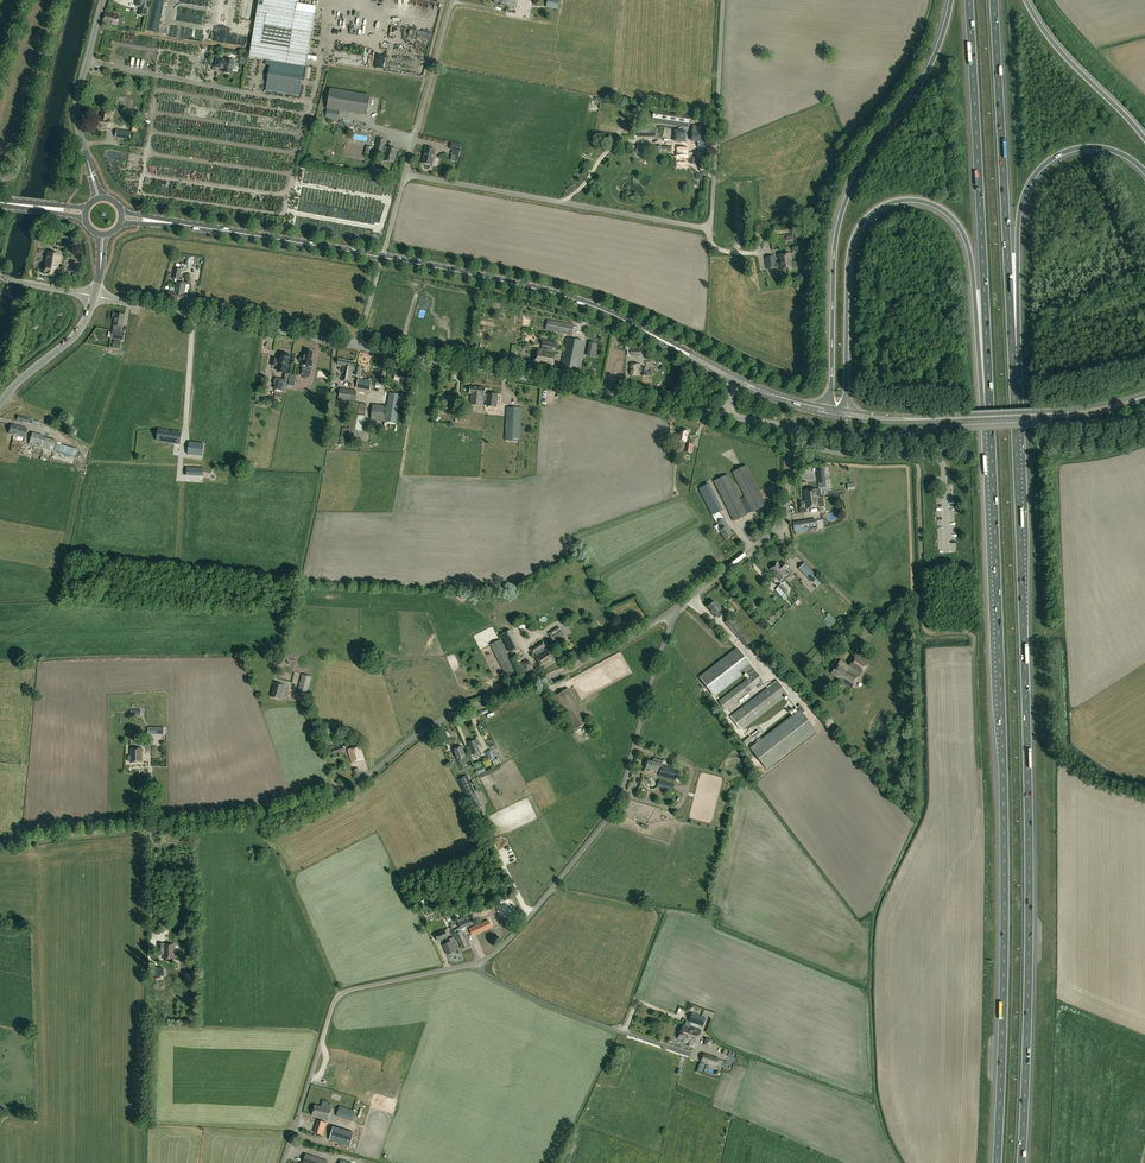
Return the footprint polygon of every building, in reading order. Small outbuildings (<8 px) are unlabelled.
[(271,61),(266,91),(299,96),(304,66),(306,67),(316,6),(297,3),(297,0),(259,0),(249,57),(271,61)] [(546,7),(557,9),(559,0),(548,0),(546,7)] [(149,5),(140,3),(137,14),(146,17),(149,5)] [(119,17),(105,13),(103,22),(116,26),(119,17)] [(215,67),(224,69),(223,73),(231,75),(235,62),(227,60),(226,60),(217,58),(215,67)] [(370,102),(369,100),(370,96),(330,90),(327,108),(367,115),(367,111),(368,110),(369,107),(368,107),(368,104),(369,104),(370,102)] [(689,127),(691,116),(641,108),(641,110),(650,112),(650,113),(652,114),(651,120),(671,123),(672,121),(675,122),(675,124),(689,127)] [(95,127),(107,130),(109,119),(110,111),(102,110),(101,118),(96,117),(95,127)] [(356,128),(355,137),(369,138),(370,129),(356,128)] [(708,141),(708,129),(693,128),(692,141),(708,141)] [(116,138),(130,140),(131,132),(117,130),(116,138)] [(685,132),(675,131),(675,141),(684,141),(685,132)] [(382,151),(386,152),(384,160),(394,163),(397,150),(387,147),(387,148),(384,147),(385,140),(378,139),(375,150),(382,152),(382,151)] [(646,155),(647,147),(638,145),(636,153),(646,155)] [(436,150),(426,147),(422,163),(432,165),(436,150)] [(691,159),(691,163),(694,163),(695,159),(692,159),(693,153),(689,153),(689,148),(677,148),(676,163),(688,163),(688,159),(691,159)] [(372,176),(381,177),(382,170),(378,169),(377,170),(373,169),(372,176)] [(47,252),(43,274),(54,276),(56,269),(57,269),(60,254),(47,252)] [(790,253),(778,255),(780,271),(797,268),(796,261),(792,262),(790,253)] [(774,256),(765,258),(767,270),(777,268),(774,256)] [(79,262),(71,261),(69,271),(77,273),(79,262)] [(173,278),(180,279),(182,270),(175,268),(173,278)] [(183,302),(185,294),(187,285),(177,283),(175,292),(170,291),(168,300),(183,302)] [(113,315),(113,318),(113,319),(115,320),(114,325),(122,327),(125,315),(116,314),(114,314),(113,315)] [(572,335),(574,325),(548,320),(546,330),(572,335)] [(112,338),(124,341),(125,334),(113,331),(112,338)] [(583,341),(567,337),(561,368),(577,371),(583,341)] [(120,349),(122,342),(114,340),(112,348),(120,349)] [(542,346),(541,350),(541,351),(551,352),(552,348),(556,348),(557,343),(543,340),(542,346)] [(590,342),(587,356),(596,358),(598,344),(590,342)] [(541,350),(537,350),(535,363),(553,366),(555,353),(551,352),(541,351),(541,350)] [(313,352),(305,351),(303,360),(304,360),(302,373),(302,376),(309,377),(310,375),(312,368),(307,368),(308,364),(309,364),(310,362),(311,362),(313,352)] [(272,365),(276,366),(276,362),(279,362),(277,369),(287,371),(290,356),(280,354),(279,360),(277,359),(273,358),(272,365)] [(354,371),(355,362),(338,359),(337,365),(344,366),(342,373),(343,373),(341,380),(350,382),(352,371),(354,371)] [(640,364),(630,364),(630,375),(640,376),(640,364)] [(648,372),(647,372),(647,368),(642,368),(642,376),(647,376),(647,375),(653,376),(653,368),(648,368),(648,372)] [(394,373),(393,379),(409,382),(410,376),(394,373)] [(290,374),(288,385),(288,384),(287,387),(292,388),(292,386),(294,386),(296,375),(290,374)] [(371,381),(358,379),(356,388),(370,390),(371,381)] [(487,398),(487,399),(487,406),(496,407),(497,395),(488,394),(488,395),(484,395),(485,388),(470,387),(470,394),(472,394),(472,393),(475,393),(475,398),(479,398),(478,399),(482,400),(482,398),(483,398),(487,398)] [(339,395),(338,399),(355,401),(356,391),(340,388),(340,390),(331,388),(330,394),(339,395)] [(389,393),(385,421),(396,423),(400,394),(389,393)] [(482,406),(483,398),(482,398),(482,400),(478,399),(479,398),(475,398),(475,393),(472,393),(472,394),(471,405),(482,406)] [(366,404),(333,399),(332,404),(359,408),(358,412),(365,413),(366,404)] [(371,420),(384,421),(386,406),(373,405),(371,420)] [(522,408),(507,407),(505,440),(520,441),(522,408)] [(471,424),(503,423),(503,411),(470,411),(471,424)] [(459,413),(458,421),(466,422),(467,414),(459,413)] [(349,429),(343,428),(341,437),(360,441),(364,416),(351,414),(349,429)] [(38,426),(39,421),(18,416),(17,420),(38,426)] [(11,424),(9,433),(24,437),(26,428),(11,424)] [(495,428),(494,439),(502,439),(503,429),(495,428)] [(178,443),(180,434),(173,433),(174,432),(162,430),(161,439),(174,441),(173,443),(178,443)] [(688,431),(679,430),(677,440),(686,442),(688,431)] [(41,443),(43,433),(32,431),(30,441),(41,443)] [(44,437),(41,448),(54,451),(74,456),(76,449),(56,444),(57,441),(44,437)] [(187,454),(202,456),(204,444),(189,442),(187,454)] [(164,444),(164,454),(178,454),(178,445),(164,444)] [(177,474),(177,464),(169,464),(168,474),(177,474)] [(743,494),(739,496),(728,474),(713,481),(734,522),(748,515),(747,514),(752,511),(752,512),(766,505),(747,465),(732,472),(743,494)] [(712,516),(722,511),(709,483),(699,489),(712,516)] [(816,490),(804,491),(806,509),(819,507),(816,490)] [(723,519),(717,523),(722,529),(720,531),(726,539),(732,534),(729,530),(731,529),(723,519)] [(794,523),(795,531),(819,528),(818,520),(794,523)] [(773,567),(775,569),(783,579),(788,574),(785,571),(788,568),(783,562),(780,565),(778,563),(773,567)] [(783,579),(775,569),(773,567),(771,570),(782,583),(784,581),(782,579),(783,579)] [(819,579),(816,576),(811,571),(808,573),(814,578),(817,581),(819,579)] [(788,591),(782,584),(775,590),(783,599),(787,596),(785,594),(788,591)] [(709,607),(719,618),(721,616),(720,615),(723,612),(720,609),(721,609),(714,602),(709,607)] [(746,647),(753,642),(731,617),(725,623),(746,647)] [(549,633),(555,643),(565,636),(559,627),(549,633)] [(510,653),(519,648),(510,630),(501,635),(510,653)] [(490,645),(506,675),(515,670),(500,640),(490,645)] [(530,650),(533,654),(536,652),(539,656),(535,658),(542,669),(555,660),(548,650),(545,651),(543,647),(546,646),(543,642),(530,650)] [(751,666),(741,653),(704,682),(711,692),(745,667),(747,669),(751,666)] [(856,655),(849,666),(841,660),(832,674),(852,687),(860,674),(868,664),(856,655)] [(533,668),(528,660),(520,664),(525,673),(533,668)] [(763,681),(756,672),(718,701),(725,710),(763,681)] [(311,677),(302,675),(297,694),(307,696),(311,677)] [(777,680),(730,716),(741,731),(788,694),(777,680)] [(283,691),(283,692),(285,686),(275,683),(272,697),(281,699),(283,691)] [(569,688),(555,697),(575,730),(589,721),(569,688)] [(767,770),(816,731),(802,713),(805,711),(801,705),(795,709),(797,712),(750,748),(767,770)] [(142,709),(130,709),(130,718),(135,718),(142,718),(142,709)] [(334,742),(329,728),(320,732),(322,738),(323,738),(325,745),(334,742)] [(478,749),(475,741),(468,744),(472,752),(474,755),(480,752),(478,749)] [(334,746),(330,747),(333,755),(345,751),(343,745),(340,746),(339,745),(335,746),(336,748),(335,748),(334,746)] [(352,763),(363,759),(359,746),(348,750),(352,763)] [(453,750),(455,754),(458,761),(467,757),(462,746),(453,750)] [(130,763),(142,762),(142,749),(131,749),(131,756),(130,756),(130,763)] [(499,758),(492,761),(495,767),(501,763),(499,758)] [(656,770),(660,771),(659,776),(676,781),(679,769),(662,765),(663,762),(663,761),(653,759),(654,759),(653,762),(648,761),(646,768),(656,770)] [(465,764),(469,771),(470,774),(472,777),(479,774),(479,775),(485,771),(483,766),(475,770),(474,768),(471,761),(465,764)] [(481,806),(466,776),(458,780),(472,810),(481,806)] [(673,791),(674,784),(659,780),(657,787),(673,791)] [(428,901),(427,898),(422,901),(424,903),(422,904),(424,908),(427,912),(432,910),(429,905),(428,901)] [(448,922),(455,919),(460,916),(458,911),(455,912),(456,913),(446,917),(448,922)] [(461,929),(474,923),(471,917),(467,919),(465,916),(457,920),(461,929)] [(155,931),(165,931),(165,917),(156,917),(155,931)] [(477,926),(469,929),(472,936),(480,932),(492,927),(489,920),(477,926)] [(435,935),(438,942),(448,938),(445,931),(435,935)] [(467,948),(467,947),(470,945),(465,935),(463,931),(455,934),(462,949),(463,948),(464,949),(467,948)] [(455,951),(459,949),(455,941),(444,945),(447,954),(455,951)] [(158,954),(164,954),(164,959),(174,960),(174,945),(164,945),(164,948),(158,947),(158,954)] [(692,1013),(689,1022),(703,1026),(706,1018),(692,1013)] [(701,1031),(690,1027),(691,1024),(686,1022),(685,1025),(683,1024),(678,1039),(690,1043),(688,1046),(694,1048),(695,1045),(696,1045),(701,1031)] [(704,1062),(716,1066),(719,1059),(704,1054),(701,1061),(702,1061),(704,1062)] [(704,1062),(702,1061),(701,1063),(700,1062),(696,1072),(702,1074),(705,1064),(704,1064),(704,1062)] [(315,1105),(313,1115),(317,1116),(317,1117),(328,1120),(331,1109),(322,1106),(321,1107),(315,1105)] [(336,1116),(350,1120),(353,1111),(339,1106),(336,1116)] [(323,1135),(327,1123),(318,1120),(315,1133),(323,1135)] [(328,1140),(343,1145),(347,1132),(333,1128),(328,1140)] [(328,1161),(306,1154),(303,1162),(327,1162),(328,1161)]
